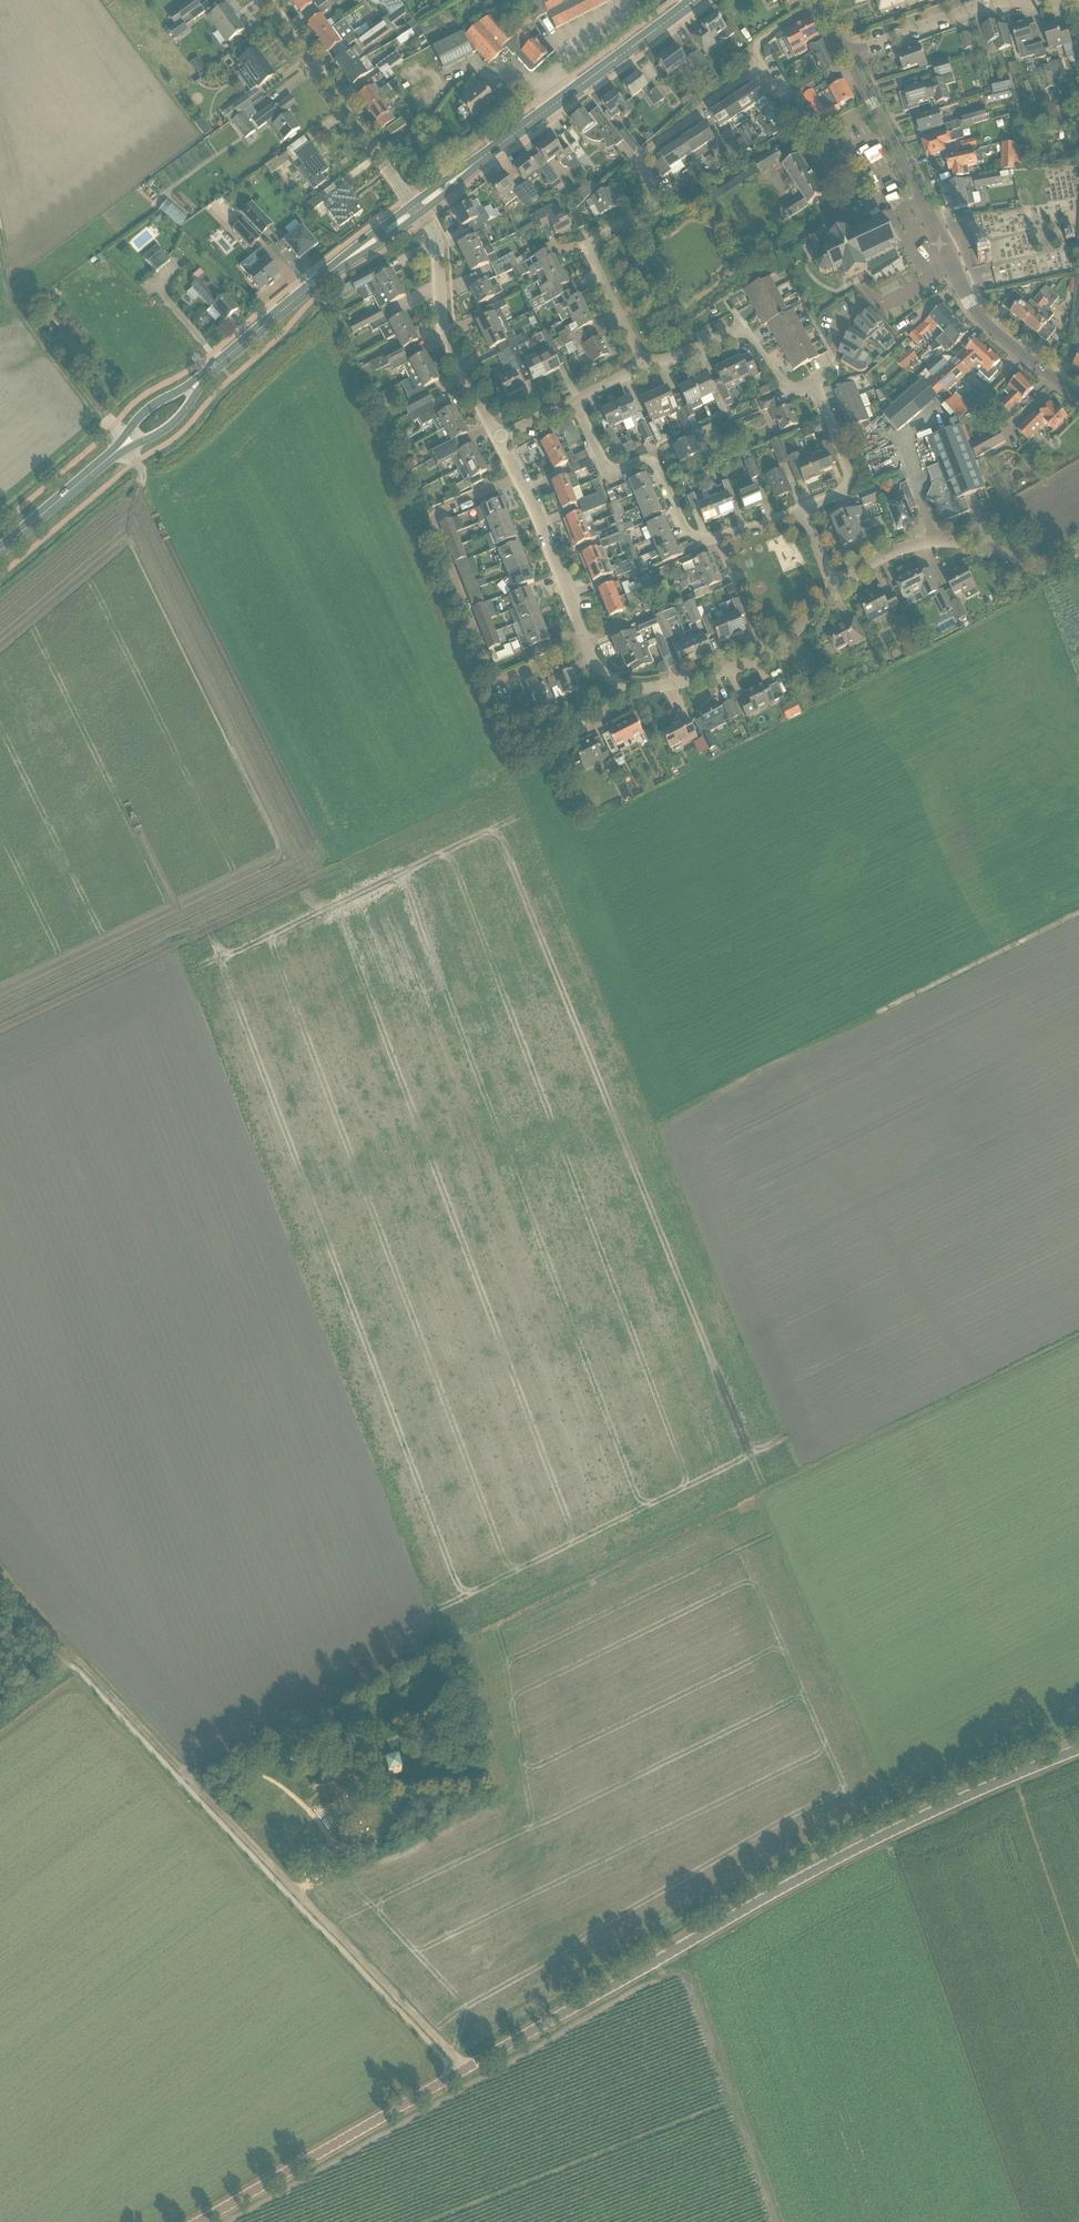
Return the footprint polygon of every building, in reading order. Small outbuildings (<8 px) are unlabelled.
[(300,14),(309,7),(312,5),(309,0),(290,0),(300,14)] [(318,8),(329,0),(317,0),(314,2),(318,8)] [(318,8),(322,14),(341,0),(329,0),(318,8)] [(531,10),(536,20),(547,14),(555,29),(612,0),(529,0),(526,1),(531,10)] [(925,0),(876,0),(881,15),(901,7),(901,9),(925,0)] [(169,17),(175,25),(201,7),(196,1),(191,5),(189,2),(169,17)] [(481,10),(482,14),(492,13),(491,3),(484,4),(485,10),(481,10)] [(208,17),(226,42),(236,36),(238,35),(238,34),(244,30),(226,5),(208,17)] [(358,39),(357,40),(363,48),(388,31),(393,27),(391,24),(407,12),(403,6),(381,22),(371,30),(358,39)] [(175,25),(168,30),(175,40),(187,31),(185,27),(205,12),(201,7),(175,25)] [(418,14),(413,17),(417,23),(422,20),(432,14),(428,7),(418,13),(418,14)] [(318,38),(338,24),(342,21),(337,15),(325,23),(320,16),(308,25),(309,26),(306,27),(312,35),(314,33),(318,38)] [(692,36),(704,52),(715,44),(712,40),(719,35),(721,38),(726,39),(735,33),(727,23),(723,26),(715,15),(700,26),(702,29),(692,36)] [(543,58),(520,31),(513,38),(494,16),(479,23),(464,37),(477,51),(489,64),(504,51),(502,49),(505,49),(505,47),(513,56),(515,53),(519,57),(517,59),(529,72),(532,72),(544,61),(542,59),(543,58)] [(804,45),(821,36),(812,19),(783,34),(795,58),(807,52),(804,45)] [(413,20),(407,24),(412,30),(417,39),(424,35),(418,26),(413,20)] [(1000,27),(998,22),(983,26),(988,44),(996,41),(999,51),(1013,47),(1006,26),(1000,27)] [(1042,25),(1045,36),(1049,48),(1056,46),(1057,48),(1063,46),(1067,59),(1076,56),(1072,43),(1069,35),(1066,25),(1058,27),(1057,22),(1048,25),(1048,23),(1042,25)] [(1028,23),(1012,28),(1015,38),(1017,46),(1025,44),(1028,54),(1029,58),(1034,56),(1035,60),(1046,57),(1044,50),(1042,45),(1039,35),(1032,37),(1028,23)] [(338,24),(318,38),(322,44),(319,46),(325,53),(327,52),(328,53),(340,44),(336,38),(344,31),(338,24)] [(522,29),(520,31),(543,58),(545,56),(547,59),(554,52),(539,36),(533,41),(522,29)] [(346,48),(357,40),(358,39),(353,32),(342,41),(346,48)] [(432,48),(442,69),(472,54),(461,33),(432,48)] [(960,36),(964,47),(965,51),(973,48),(972,44),(968,33),(960,36)] [(841,72),(823,39),(809,47),(826,80),(841,72)] [(897,55),(903,71),(918,65),(920,69),(928,65),(920,46),(897,55)] [(335,62),(343,73),(365,58),(360,52),(356,47),(335,62)] [(659,65),(658,66),(660,68),(661,67),(667,75),(685,62),(675,48),(665,56),(664,55),(656,61),(659,65)] [(239,61),(258,87),(272,77),(263,64),(265,62),(256,49),(239,61)] [(376,67),(380,73),(388,67),(389,69),(392,67),(402,62),(396,52),(376,67)] [(687,60),(697,74),(706,68),(695,54),(687,60)] [(189,62),(198,74),(205,68),(197,57),(189,62)] [(365,58),(343,73),(352,85),(374,70),(369,63),(365,58)] [(1061,72),(1058,61),(1048,64),(1049,65),(1048,65),(1051,75),(1052,75),(1061,72)] [(652,62),(641,68),(648,80),(658,74),(652,62)] [(938,80),(931,82),(931,85),(925,87),(924,84),(904,90),(905,93),(902,93),(904,101),(907,100),(909,108),(929,102),(930,106),(929,99),(935,97),(937,104),(950,100),(944,81),(954,78),(949,62),(933,67),(936,78),(937,78),(938,80)] [(1051,75),(1048,65),(1039,68),(1042,78),(1051,75)] [(623,86),(632,98),(641,91),(653,107),(664,99),(656,88),(650,92),(637,75),(623,86)] [(796,88),(801,95),(815,86),(809,77),(793,87),(795,89),(796,88)] [(1004,78),(991,81),(994,94),(1012,90),(1012,89),(1010,83),(1006,84),(1004,78)] [(463,106),(457,111),(465,119),(470,115),(472,118),(493,101),(482,88),(482,89),(474,79),(464,87),(472,97),(462,105),(463,106)] [(813,91),(803,97),(819,121),(831,115),(841,110),(839,107),(851,101),(852,100),(854,99),(847,86),(846,82),(836,87),(830,90),(817,97),(813,91)] [(756,84),(744,92),(754,107),(766,99),(756,84)] [(367,90),(358,96),(399,87),(367,90)] [(395,120),(389,112),(388,113),(383,107),(403,93),(399,87),(367,109),(376,122),(377,122),(381,129),(395,120)] [(994,94),(984,97),(987,104),(995,101),(1012,97),(1012,95),(1013,95),(1012,90),(994,94)] [(630,114),(623,105),(623,104),(614,92),(608,97),(607,96),(605,96),(602,98),(602,100),(603,101),(601,103),(607,111),(605,113),(610,120),(612,119),(619,113),(623,119),(630,114)] [(744,92),(733,99),(743,114),(754,107),(744,92)] [(687,93),(678,100),(683,106),(692,99),(687,93)] [(223,113),(229,123),(251,106),(245,97),(223,113)] [(251,107),(241,114),(248,123),(251,121),(258,130),(271,120),(284,138),(297,129),(292,122),(285,113),(292,108),(296,105),(291,97),(282,103),(278,106),(277,106),(274,108),(272,105),(258,116),(251,107)] [(733,99),(722,107),(732,121),(743,114),(733,99)] [(784,117),(776,123),(781,131),(798,121),(787,105),(780,110),(784,117)] [(732,121),(722,107),(711,114),(720,129),(732,121)] [(1061,107),(1048,111),(1053,127),(1056,126),(1057,128),(1065,128),(1064,124),(1066,123),(1061,107)] [(615,148),(623,142),(616,133),(616,134),(597,109),(587,117),(582,111),(570,120),(581,134),(583,134),(584,135),(587,138),(591,140),(594,141),(597,142),(601,142),(604,141),(603,136),(606,136),(615,148)] [(918,125),(916,127),(917,131),(920,132),(920,133),(942,126),(938,112),(916,118),(918,125)] [(955,124),(957,130),(990,120),(988,112),(957,120),(957,123),(955,124)] [(241,114),(232,120),(245,138),(254,131),(248,123),(241,114)] [(763,130),(768,127),(760,116),(756,119),(763,130)] [(195,122),(205,136),(212,131),(203,117),(195,122)] [(401,118),(386,129),(391,136),(406,125),(401,118)] [(706,125),(694,133),(707,152),(719,145),(706,125)] [(743,139),(749,148),(753,145),(742,127),(737,130),(743,139)] [(616,133),(623,142),(623,141),(634,155),(641,149),(623,128),(616,133)] [(648,128),(640,134),(646,141),(653,136),(648,128)] [(954,133),(923,142),(927,157),(945,151),(943,145),(956,141),(964,138),(961,131),(954,133)] [(683,140),(693,155),(696,160),(707,152),(694,133),(683,140)] [(566,168),(576,161),(565,146),(560,150),(551,138),(535,150),(546,164),(555,157),(563,168),(566,168)] [(961,143),(963,150),(977,145),(975,139),(961,143)] [(683,140),(672,147),(681,162),(693,155),(683,140)] [(725,145),(734,157),(741,153),(733,140),(725,145)] [(328,170),(318,156),(319,155),(311,144),(302,150),(297,154),(305,164),(303,166),(304,166),(299,170),(307,181),(307,182),(313,190),(316,188),(324,181),(321,176),(322,175),(321,175),(328,170)] [(1001,169),(1015,170),(1016,144),(1002,144),(1001,169)] [(681,162),(672,147),(660,155),(663,159),(655,164),(664,177),(672,172),(673,174),(684,167),(681,162)] [(1016,147),(1015,157),(1026,158),(1026,147),(1016,147)] [(754,164),(761,175),(774,167),(777,163),(782,159),(776,150),(754,164)] [(265,166),(271,174),(293,158),(288,152),(278,160),(276,157),(265,166)] [(947,159),(950,171),(953,170),(954,178),(971,174),(968,163),(977,161),(975,152),(947,159)] [(714,154),(710,156),(715,164),(719,161),(714,154)] [(715,164),(710,156),(705,159),(710,167),(715,164)] [(790,162),(783,167),(796,186),(789,190),(792,194),(799,190),(803,196),(795,202),(783,209),(790,219),(813,203),(819,215),(820,217),(821,218),(823,222),(823,223),(826,230),(810,238),(810,239),(819,258),(816,265),(820,272),(827,275),(833,272),(834,274),(839,272),(842,279),(845,280),(849,278),(868,269),(867,267),(869,266),(873,273),(879,269),(900,255),(898,249),(895,245),(898,243),(895,238),(896,237),(897,237),(892,228),(890,229),(888,223),(886,224),(883,219),(882,220),(878,222),(877,221),(876,219),(875,219),(873,218),(871,220),(870,223),(871,225),(870,226),(869,224),(868,224),(869,226),(864,229),(861,230),(860,228),(859,229),(859,228),(857,225),(861,223),(862,222),(858,215),(857,215),(856,216),(829,228),(829,227),(826,221),(825,220),(824,218),(823,215),(822,213),(819,206),(822,204),(820,198),(825,195),(799,156),(790,162)] [(513,167),(519,176),(524,181),(537,171),(526,157),(513,167)] [(540,171),(551,185),(558,179),(548,166),(540,171)] [(692,168),(687,171),(692,179),(697,176),(692,168)] [(696,185),(687,171),(683,174),(691,188),(696,185)] [(974,178),(976,189),(1002,184),(1000,172),(974,178)] [(530,201),(520,187),(514,191),(513,189),(502,175),(489,185),(500,199),(505,205),(516,197),(523,206),(530,201)] [(948,183),(950,192),(954,210),(969,207),(969,206),(975,204),(969,179),(948,183)] [(576,191),(584,202),(597,189),(591,180),(576,191)] [(527,182),(520,187),(530,201),(538,195),(527,182)] [(361,211),(350,197),(352,196),(345,186),(330,196),(337,205),(328,211),(340,227),(361,211)] [(589,209),(596,206),(600,215),(617,207),(609,191),(586,202),(589,209)] [(309,213),(328,199),(323,192),(304,206),(309,213)] [(261,234),(271,224),(252,204),(242,213),(261,234)] [(469,223),(472,229),(487,222),(495,217),(489,206),(484,209),(483,207),(474,212),(470,204),(454,212),(461,227),(469,223)] [(542,229),(543,229),(541,226),(549,222),(550,224),(556,235),(570,228),(562,212),(555,215),(550,205),(534,213),(542,229)] [(183,215),(174,206),(166,216),(175,224),(183,215)] [(571,215),(578,230),(585,226),(577,211),(571,215)] [(250,248),(260,238),(243,220),(232,230),(250,248)] [(458,245),(465,259),(489,247),(488,247),(490,246),(483,231),(490,227),(487,222),(472,229),(475,235),(473,236),(474,238),(458,245)] [(298,260),(318,244),(310,234),(307,236),(299,227),(280,242),(288,253),(291,251),(298,260)] [(1064,229),(1066,241),(1076,238),(1073,227),(1064,229)] [(143,256),(156,272),(169,260),(156,245),(143,256)] [(976,250),(976,252),(978,251),(980,259),(978,260),(979,261),(980,261),(981,262),(982,262),(982,261),(986,260),(986,261),(988,262),(990,262),(991,260),(992,260),(989,245),(987,246),(987,247),(979,249),(979,247),(977,248),(978,249),(976,250)] [(489,263),(493,271),(515,260),(512,253),(497,261),(493,254),(492,254),(489,247),(465,259),(471,272),(489,263)] [(275,264),(261,248),(255,253),(262,262),(247,275),(249,277),(247,278),(251,283),(252,281),(260,290),(266,286),(268,288),(275,282),(273,279),(279,274),(272,267),(275,264)] [(559,271),(553,258),(550,259),(546,251),(535,257),(535,258),(539,265),(530,269),(533,276),(537,274),(540,281),(545,279),(545,278),(559,271)] [(515,260),(493,271),(497,278),(510,271),(512,270),(512,269),(518,266),(515,260)] [(512,269),(512,270),(517,279),(529,273),(524,263),(518,266),(512,269)] [(784,269),(776,273),(779,279),(787,275),(784,269)] [(569,292),(565,285),(568,283),(562,270),(559,271),(545,278),(545,279),(548,285),(539,290),(542,296),(529,303),(532,311),(546,304),(551,301),(558,298),(563,296),(569,292)] [(350,283),(354,290),(366,284),(372,297),(373,297),(382,292),(397,284),(391,271),(376,279),(372,271),(350,283)] [(207,312),(215,322),(221,317),(224,321),(237,310),(225,295),(224,296),(205,274),(191,286),(211,309),(207,312)] [(745,290),(751,302),(776,289),(769,277),(745,290)] [(470,290),(478,305),(493,297),(489,289),(497,285),(494,278),(470,290)] [(382,292),(373,297),(379,310),(404,297),(397,284),(382,292)] [(1009,297),(1002,306),(1010,312),(1025,324),(1053,292),(1046,286),(1033,302),(1032,301),(1027,307),(1020,302),(1022,301),(1023,299),(1014,291),(1013,293),(1009,297)] [(751,302),(758,314),(782,301),(776,289),(751,302)] [(1053,292),(1025,324),(1047,342),(1056,330),(1048,323),(1055,315),(1049,310),(1059,297),(1053,292)] [(558,298),(551,301),(554,308),(555,308),(558,315),(559,317),(565,314),(568,319),(571,318),(585,310),(579,297),(567,303),(566,303),(563,296),(558,298)] [(491,306),(494,312),(506,306),(504,300),(491,306)] [(768,324),(769,324),(790,312),(793,311),(792,310),(789,312),(782,301),(758,314),(764,326),(768,324)] [(945,334),(958,321),(943,305),(924,323),(910,336),(917,345),(918,346),(924,341),(923,339),(921,337),(930,329),(932,331),(933,332),(939,327),(944,333),(945,334)] [(383,318),(379,310),(353,323),(349,326),(353,333),(369,325),(383,318)] [(583,337),(580,330),(592,324),(585,310),(571,318),(574,325),(565,329),(566,331),(558,335),(560,339),(558,340),(553,343),(555,347),(557,350),(572,343),(583,337)] [(870,310),(862,317),(877,333),(885,326),(870,310)] [(487,318),(477,323),(483,336),(499,328),(500,311),(492,315),(487,318)] [(769,324),(775,335),(797,324),(799,322),(797,318),(794,319),(790,312),(769,324)] [(386,325),(383,318),(369,325),(372,332),(379,329),(385,341),(396,335),(396,336),(411,328),(404,315),(394,320),(389,323),(386,325)] [(862,317),(854,324),(856,326),(856,325),(869,339),(869,340),(877,333),(862,317)] [(935,341),(929,347),(934,352),(942,348),(946,353),(956,346),(961,341),(969,333),(958,321),(945,334),(944,333),(935,341)] [(781,347),(803,335),(805,334),(803,330),(801,331),(797,324),(775,335),(781,347)] [(508,341),(511,348),(524,342),(521,336),(515,339),(511,332),(510,332),(506,325),(499,328),(483,336),(490,349),(508,341)] [(850,330),(844,341),(846,342),(846,341),(862,350),(869,339),(856,325),(856,326),(853,331),(850,330)] [(411,328),(396,336),(403,349),(418,341),(411,328)] [(555,347),(553,343),(547,331),(540,334),(548,351),(555,347)] [(781,347),(787,359),(809,347),(812,346),(810,341),(807,343),(803,335),(781,347)] [(583,337),(572,343),(579,357),(585,354),(591,364),(608,356),(599,338),(587,345),(583,337)] [(511,348),(509,349),(519,368),(524,378),(530,375),(533,381),(546,375),(538,359),(526,365),(519,350),(525,347),(526,349),(532,346),(529,340),(524,342),(511,348)] [(844,343),(839,352),(845,356),(841,362),(859,372),(866,370),(868,368),(858,362),(864,351),(862,350),(846,341),(846,342),(845,343),(844,343)] [(930,376),(924,382),(936,396),(937,397),(958,421),(971,410),(956,394),(953,397),(948,392),(971,372),(979,364),(983,367),(979,372),(989,381),(999,371),(995,367),(1000,361),(984,346),(982,348),(975,341),(967,351),(966,350),(949,365),(934,379),(931,375),(930,376)] [(809,347),(787,359),(794,371),(818,357),(816,353),(813,354),(809,347)] [(519,368),(509,349),(504,352),(509,363),(502,367),(507,377),(499,381),(507,397),(522,390),(513,371),(519,368)] [(365,377),(389,365),(404,357),(400,350),(386,358),(385,356),(361,369),(365,377)] [(897,362),(904,370),(918,358),(911,350),(897,362)] [(544,356),(538,359),(559,369),(543,353),(544,356)] [(402,367),(409,380),(432,368),(425,355),(407,364),(404,357),(389,365),(393,372),(402,367)] [(935,366),(929,372),(931,375),(934,379),(949,365),(944,359),(935,366)] [(406,397),(410,404),(427,395),(427,394),(424,396),(421,389),(438,380),(432,368),(409,380),(416,392),(406,397)] [(1018,404),(1034,389),(1021,375),(1004,391),(1010,397),(1001,405),(1010,413),(1015,417),(1023,409),(1018,404)] [(706,377),(691,383),(702,405),(700,401),(714,394),(706,377)] [(834,391),(840,404),(859,396),(852,378),(844,381),(846,386),(834,391)] [(737,386),(735,382),(717,389),(720,395),(719,395),(732,404),(727,394),(737,386)] [(683,410),(682,411),(687,420),(695,416),(691,411),(691,410),(702,405),(691,383),(679,389),(685,403),(680,405),(683,410)] [(759,390),(762,397),(771,393),(768,386),(759,390)] [(666,388),(653,395),(664,417),(670,415),(670,416),(676,413),(674,409),(675,409),(666,388)] [(876,392),(880,402),(886,400),(879,391),(876,392)] [(375,399),(381,410),(389,405),(383,395),(375,399)] [(427,395),(410,404),(404,407),(408,415),(431,403),(427,395)] [(649,418),(644,421),(652,439),(656,447),(663,444),(653,422),(664,417),(653,395),(641,400),(649,418)] [(728,413),(719,395),(712,398),(721,417),(728,413)] [(908,395),(884,416),(895,428),(919,408),(908,395)] [(840,404),(845,416),(864,409),(859,396),(840,404)] [(797,425),(790,407),(786,408),(783,409),(779,411),(774,397),(764,401),(759,403),(762,411),(768,409),(774,422),(776,421),(781,431),(787,429),(797,425)] [(627,399),(614,405),(622,423),(630,419),(635,427),(637,426),(645,442),(652,439),(644,421),(640,413),(635,416),(627,399)] [(1018,429),(1029,441),(1047,423),(1054,430),(1067,417),(1060,410),(1058,411),(1050,403),(1038,415),(1035,412),(1018,429)] [(622,423),(614,405),(601,412),(606,422),(601,424),(604,431),(610,442),(617,458),(635,449),(632,443),(621,448),(617,439),(611,428),(622,423)] [(432,421),(439,433),(460,422),(453,409),(436,418),(433,412),(423,417),(418,420),(422,427),(432,421)] [(864,409),(845,416),(850,429),(862,424),(865,432),(871,426),(864,409)] [(682,411),(676,413),(686,433),(690,431),(692,430),(691,429),(692,429),(687,420),(682,411)] [(692,430),(690,431),(693,437),(701,433),(702,435),(712,431),(708,421),(692,429),(691,429),(692,430)] [(432,460),(452,449),(462,444),(459,438),(467,434),(460,422),(439,433),(435,434),(441,445),(428,452),(432,460)] [(558,427),(568,446),(578,441),(568,422),(558,427)] [(804,442),(802,436),(814,432),(812,426),(792,433),(796,445),(804,442)] [(985,489),(981,478),(961,426),(930,438),(940,464),(927,469),(931,481),(931,483),(932,486),(926,499),(935,503),(938,510),(942,512),(945,520),(945,521),(970,511),(965,499),(960,501),(959,499),(985,489)] [(969,446),(977,458),(1006,442),(999,429),(969,446)] [(540,444),(547,457),(561,450),(553,437),(540,444)] [(695,447),(702,444),(699,437),(673,449),(680,464),(699,455),(695,447)] [(779,465),(788,461),(787,459),(779,439),(770,442),(779,465)] [(808,450),(812,459),(819,477),(821,477),(820,474),(832,469),(830,465),(836,462),(828,442),(821,445),(823,451),(815,455),(812,449),(808,450)] [(480,459),(473,446),(465,450),(462,444),(452,449),(432,460),(436,467),(442,464),(452,458),(458,470),(480,459)] [(567,463),(570,469),(590,460),(586,451),(573,457),(571,452),(563,456),(561,450),(547,457),(554,470),(567,463)] [(749,450),(741,454),(744,463),(753,459),(749,450)] [(787,459),(788,461),(795,479),(801,476),(804,483),(819,477),(812,459),(801,463),(798,454),(787,459)] [(480,459),(458,470),(464,482),(454,487),(458,494),(472,486),(482,481),(479,475),(486,472),(480,459)] [(744,463),(751,480),(760,476),(753,459),(744,463)] [(551,482),(557,496),(570,491),(579,487),(574,473),(592,466),(590,460),(570,469),(571,474),(551,482)] [(791,493),(782,470),(766,477),(775,499),(791,493)] [(628,483),(633,495),(654,487),(652,481),(648,482),(645,475),(628,483)] [(686,475),(680,477),(682,483),(688,480),(686,475)] [(584,499),(578,502),(580,508),(605,498),(601,488),(597,480),(591,482),(594,491),(596,490),(597,494),(592,496),(591,496),(584,499)] [(708,490),(712,500),(719,518),(733,512),(727,498),(733,495),(728,481),(721,484),(722,486),(717,488),(714,485),(708,490)] [(737,495),(740,502),(744,512),(762,505),(752,482),(746,485),(748,490),(737,495)] [(900,486),(900,502),(888,507),(898,530),(914,523),(909,511),(915,508),(916,509),(917,508),(907,483),(900,486)] [(633,495),(639,508),(659,499),(657,493),(653,494),(651,488),(654,487),(633,495)] [(616,502),(611,490),(607,492),(612,504),(616,502)] [(861,496),(864,506),(880,500),(876,490),(861,496)] [(449,491),(443,494),(447,500),(452,497),(449,491)] [(576,505),(575,503),(570,491),(557,496),(562,510),(576,505)] [(719,518),(712,500),(704,503),(701,495),(694,497),(693,494),(686,497),(692,512),(698,509),(704,523),(719,518)] [(605,498),(580,508),(583,515),(607,505),(605,498)] [(480,523),(486,521),(507,513),(501,499),(474,510),(480,523)] [(659,499),(639,508),(635,509),(637,514),(641,513),(644,520),(665,511),(662,505),(658,507),(656,501),(660,499),(659,499)] [(624,513),(619,501),(616,502),(612,504),(609,505),(615,517),(620,515),(619,515),(624,513)] [(832,519),(838,533),(858,525),(855,518),(862,516),(859,508),(832,519)] [(486,521),(491,533),(512,525),(507,513),(486,521)] [(585,527),(582,519),(579,514),(576,515),(566,519),(568,524),(565,525),(569,534),(585,527)] [(615,517),(621,533),(626,531),(634,528),(631,521),(623,524),(620,515),(615,517)] [(439,524),(444,537),(456,532),(451,519),(439,524)] [(646,526),(651,539),(672,530),(670,524),(666,526),(664,519),(653,523),(646,526)] [(516,537),(517,532),(513,532),(512,529),(516,528),(515,524),(512,525),(491,533),(496,547),(517,539),(516,537)] [(596,533),(592,524),(585,527),(569,534),(572,542),(574,541),(576,546),(590,541),(590,540),(597,538),(599,543),(620,534),(616,526),(596,533)] [(874,546),(870,536),(868,530),(861,533),(858,525),(838,533),(844,548),(851,545),(855,553),(859,552),(874,546)] [(651,539),(657,551),(678,543),(675,537),(671,538),(669,532),(673,531),(672,530),(651,539)] [(633,546),(626,531),(621,533),(628,549),(633,547),(633,546)] [(444,537),(449,549),(461,545),(456,532),(444,537)] [(581,561),(585,569),(607,560),(603,549),(622,541),(620,534),(599,543),(601,548),(596,550),(596,549),(582,554),(584,560),(581,561)] [(502,564),(524,556),(518,543),(497,551),(500,557),(494,560),(496,566),(502,564)] [(678,543),(657,551),(649,554),(651,560),(659,557),(662,564),(673,559),(683,555),(680,549),(676,550),(674,544),(678,543)] [(461,545),(449,549),(455,563),(466,558),(461,545)] [(637,558),(633,547),(628,549),(632,560),(634,559),(637,558)] [(685,574),(687,580),(716,568),(710,554),(694,561),(692,555),(679,561),(682,567),(685,574)] [(502,564),(507,577),(529,569),(524,556),(502,564)] [(637,558),(634,559),(635,561),(639,572),(640,573),(648,570),(645,564),(643,565),(640,558),(639,557),(637,558)] [(607,560),(585,569),(587,568),(593,582),(606,577),(606,576),(612,573),(607,560)] [(633,571),(629,561),(624,563),(626,567),(614,572),(616,578),(633,571)] [(456,567),(461,580),(473,575),(467,562),(456,567)] [(945,577),(950,587),(954,594),(963,590),(965,594),(976,588),(964,565),(956,569),(957,571),(945,577)] [(688,603),(693,600),(700,598),(710,593),(708,588),(721,582),(716,568),(687,580),(680,583),(682,589),(690,586),(701,582),(704,589),(693,593),(693,594),(685,597),(688,603)] [(530,571),(529,569),(513,590),(523,586),(534,582),(533,581),(533,573),(530,574),(530,571)] [(895,580),(900,590),(904,599),(921,590),(925,598),(941,591),(930,570),(924,573),(922,569),(907,576),(906,574),(895,580)] [(461,580),(466,592),(478,588),(473,575),(461,580)] [(651,585),(647,575),(640,578),(643,588),(651,585)] [(621,585),(625,595),(631,593),(632,593),(628,582),(621,585)] [(598,590),(604,604),(617,598),(612,584),(598,590)] [(478,588),(466,592),(471,604),(482,600),(478,588)] [(509,611),(509,612),(534,602),(529,589),(502,599),(505,604),(510,602),(513,609),(509,611)] [(860,603),(865,613),(871,623),(900,608),(893,594),(884,598),(881,592),(860,603)] [(631,593),(625,595),(630,609),(637,606),(632,593),(631,593)] [(952,607),(945,594),(937,598),(939,604),(943,612),(952,607)] [(617,598),(604,604),(609,618),(623,612),(617,598)] [(728,610),(721,613),(731,637),(744,632),(738,618),(745,615),(738,599),(725,604),(728,610)] [(692,625),(702,621),(701,620),(693,600),(688,603),(684,604),(692,625)] [(952,605),(960,620),(968,616),(960,601),(952,605)] [(518,622),(539,614),(534,602),(509,612),(514,624),(518,622)] [(472,608),(478,623),(490,619),(484,603),(472,608)] [(715,614),(701,620),(702,621),(708,636),(715,634),(719,643),(731,637),(721,612),(715,614)] [(658,625),(663,636),(664,640),(672,637),(662,613),(654,616),(658,624),(658,625)] [(518,622),(524,636),(544,627),(539,614),(518,622)] [(896,619),(904,635),(914,629),(906,614),(896,619)] [(640,632),(658,625),(658,624),(654,616),(637,624),(640,632)] [(827,634),(832,644),(836,651),(855,642),(856,645),(866,640),(854,617),(844,622),(846,625),(840,628),(839,627),(827,634)] [(478,623),(483,636),(495,631),(490,619),(478,623)] [(544,627),(524,636),(517,638),(522,651),(529,649),(533,659),(552,652),(548,641),(549,641),(544,627)] [(696,639),(688,642),(696,660),(710,655),(699,630),(693,633),(696,639)] [(493,648),(500,645),(495,631),(483,636),(489,650),(493,648)] [(612,641),(617,655),(645,643),(644,643),(641,637),(637,639),(634,631),(612,641)] [(663,636),(655,639),(656,644),(663,659),(671,655),(664,640),(663,636)] [(696,660),(688,642),(681,645),(678,639),(671,642),(681,666),(696,660)] [(645,643),(617,655),(618,655),(620,654),(626,668),(630,666),(633,671),(653,663),(648,651),(645,643)] [(493,648),(489,650),(490,653),(494,663),(498,661),(496,654),(493,648)] [(658,664),(657,669),(659,675),(668,673),(664,662),(658,664)] [(548,680),(551,689),(555,698),(578,690),(572,672),(548,680)] [(547,692),(543,682),(538,684),(536,679),(524,683),(525,685),(527,691),(530,697),(531,697),(533,704),(532,705),(534,708),(545,703),(542,694),(547,692)] [(748,700),(740,704),(746,717),(773,703),(773,702),(783,696),(776,684),(766,689),(764,684),(745,694),(748,700)] [(787,721),(801,713),(794,700),(780,708),(787,721)] [(702,720),(695,723),(700,733),(702,736),(703,738),(709,750),(708,748),(715,745),(710,736),(709,737),(707,734),(715,730),(714,728),(711,722),(722,716),(719,712),(714,702),(713,702),(712,701),(711,702),(709,702),(708,703),(706,704),(705,705),(705,706),(697,711),(702,720)] [(723,705),(731,720),(740,716),(732,701),(723,705)] [(674,723),(676,725),(661,733),(669,748),(681,742),(682,745),(696,738),(686,717),(674,723)] [(613,743),(607,746),(612,756),(615,762),(623,758),(634,738),(639,747),(643,732),(642,733),(635,718),(607,733),(613,743)] [(703,738),(693,743),(699,755),(709,750),(703,738)] [(576,753),(570,757),(574,765),(580,761),(585,770),(609,757),(605,749),(599,752),(592,740),(574,750),(576,753)] [(606,765),(610,772),(618,768),(614,761),(606,765)] [(384,1764),(387,1777),(400,1774),(397,1761),(384,1764)]
